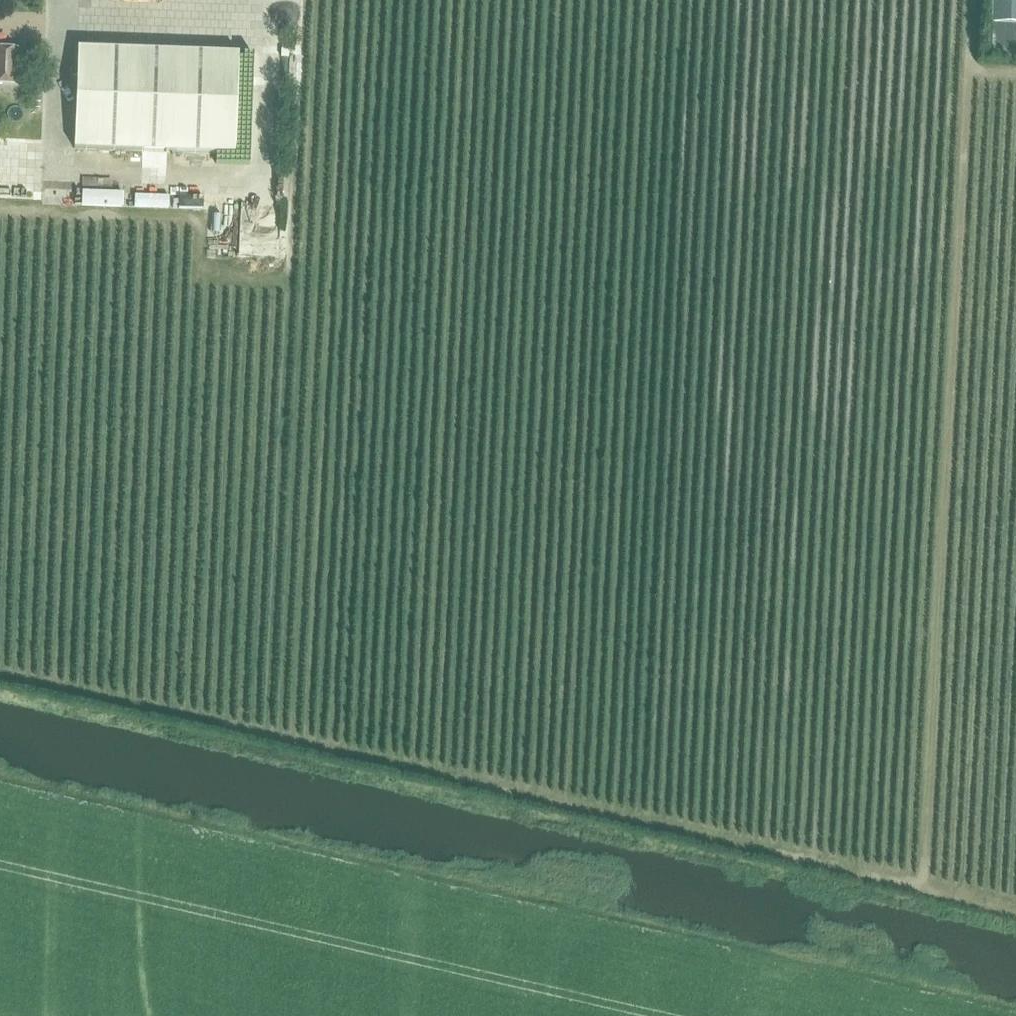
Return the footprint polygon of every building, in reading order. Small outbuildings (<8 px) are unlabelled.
[(992,25),(1015,25),(1015,0),(992,0),(992,25)] [(238,55),(77,49),(74,150),(235,155),(238,55)] [(17,86),(18,51),(0,51),(0,85),(17,86)] [(8,187),(30,188),(30,180),(9,179),(8,187)] [(229,195),(202,193),(200,217),(228,219),(229,195)] [(233,239),(232,251),(257,252),(258,240),(233,239)]
